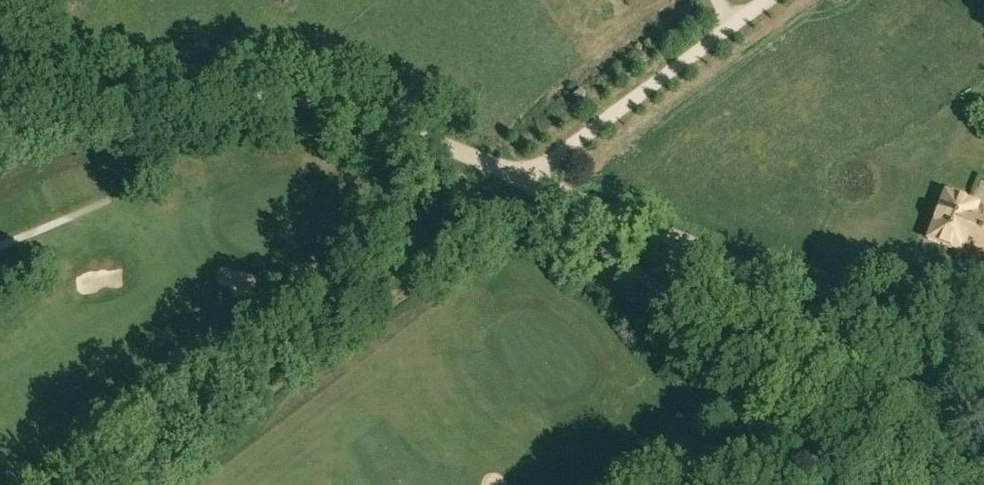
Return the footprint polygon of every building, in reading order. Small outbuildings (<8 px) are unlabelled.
[(569,98),(573,104),(584,96),(580,90),(569,98)] [(983,260),(983,207),(948,193),(930,240),(983,260)]
